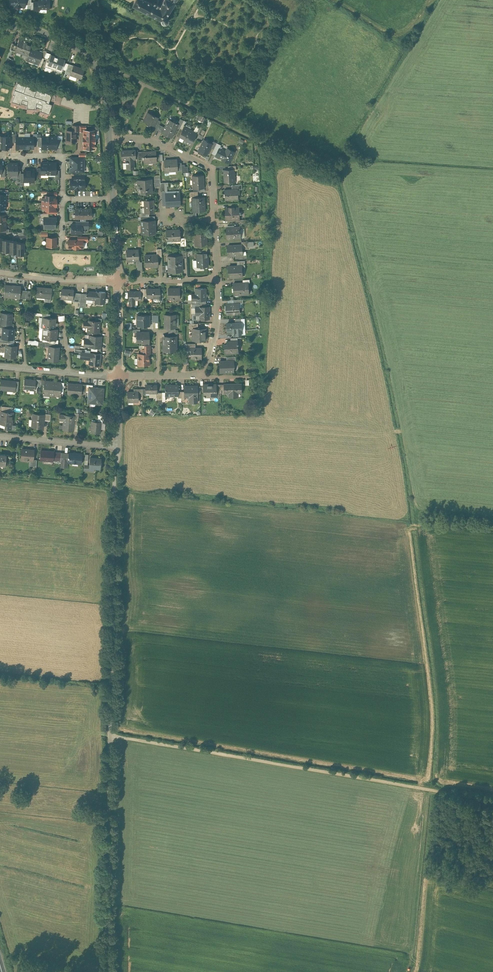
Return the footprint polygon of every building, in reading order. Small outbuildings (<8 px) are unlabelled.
[(39,2),(39,8),(49,9),(49,0),(39,0),(39,2)] [(160,5),(154,2),(153,4),(145,0),(134,0),(132,5),(160,19),(160,20),(161,22),(162,23),(164,23),(165,23),(167,22),(167,21),(168,19),(168,18),(167,16),(166,16),(176,0),(163,0),(160,5)] [(31,45),(23,42),(19,40),(17,45),(15,51),(16,51),(16,50),(28,54),(27,55),(28,55),(30,49),(32,45),(31,44),(31,45)] [(36,51),(30,49),(26,60),(32,62),(33,60),(39,63),(41,57),(42,53),(36,51)] [(65,59),(51,53),(47,64),(52,66),(53,67),(53,66),(58,67),(61,68),(64,62),(65,59)] [(78,67),(74,65),(73,65),(71,64),(69,71),(71,72),(70,75),(71,74),(76,76),(75,76),(81,78),(80,79),(81,79),(85,69),(84,69),(84,70),(77,68),(78,67)] [(52,95),(17,82),(13,94),(14,95),(12,101),(21,105),(21,103),(27,105),(27,108),(36,109),(36,107),(41,109),(40,111),(49,114),(52,105),(49,103),(52,95)] [(158,117),(147,112),(143,121),(150,124),(150,123),(154,125),(153,126),(154,126),(157,119),(158,117)] [(157,119),(154,126),(153,126),(152,128),(156,130),(159,124),(161,121),(157,119)] [(178,124),(169,119),(168,119),(169,120),(167,124),(166,123),(164,127),(162,133),(163,131),(168,134),(167,135),(171,137),(178,124)] [(196,133),(184,126),(182,129),(178,137),(176,142),(177,142),(178,139),(190,145),(194,137),(196,133)] [(72,130),(66,130),(66,141),(76,141),(76,131),(76,130),(72,130)] [(94,131),(84,130),(84,138),(83,138),(83,143),(84,143),(84,148),(94,148),(94,143),(95,143),(95,138),(94,138),(94,131)] [(0,136),(0,148),(9,148),(9,147),(9,146),(9,137),(9,136),(0,136)] [(16,137),(16,142),(16,148),(25,148),(25,137),(16,137)] [(33,137),(25,137),(25,148),(33,148),(33,143),(34,137),(33,137)] [(212,144),(204,139),(200,146),(201,146),(199,151),(207,155),(211,147),(213,144),(212,144)] [(214,149),(212,153),(216,155),(219,148),(220,148),(221,145),(217,143),(214,149)] [(220,148),(219,148),(216,155),(224,159),(223,160),(229,163),(234,151),(227,148),(226,151),(220,148)] [(131,151),(128,151),(128,150),(121,150),(122,160),(126,159),(126,161),(125,161),(125,163),(126,163),(127,168),(134,168),(133,159),(135,159),(135,150),(131,150),(131,151)] [(151,152),(149,152),(149,151),(141,152),(142,156),(143,156),(144,163),(149,163),(149,161),(156,160),(156,162),(156,151),(151,151),(151,152)] [(177,160),(164,160),(165,171),(169,171),(169,170),(175,170),(175,171),(176,171),(177,171),(177,163),(177,160)] [(83,161),(70,161),(70,171),(81,171),(81,169),(83,169),(83,161)] [(17,163),(8,163),(8,175),(17,175),(17,170),(17,163)] [(228,169),(224,169),(224,177),(225,177),(226,182),(235,181),(234,169),(228,169)] [(30,170),(27,170),(24,170),(24,173),(24,182),(34,182),(34,170),(30,170)] [(203,175),(192,175),(193,188),(199,188),(203,188),(203,175)] [(74,179),(70,179),(70,188),(75,188),(75,189),(79,189),(79,188),(84,188),(85,179),(84,179),(74,179)] [(151,179),(137,179),(138,193),(152,193),(151,179)] [(232,189),(225,190),(225,189),(225,200),(238,199),(239,199),(238,189),(232,189)] [(174,194),(165,195),(166,205),(174,205),(180,204),(180,205),(179,193),(175,193),(175,192),(174,192),(174,194)] [(204,197),(198,197),(198,196),(193,196),(193,197),(192,197),(192,198),(193,198),(194,206),(192,206),(193,211),(196,211),(205,211),(204,197)] [(153,200),(144,200),(145,213),(149,213),(154,212),(153,200)] [(239,207),(234,208),(234,207),(230,207),(230,208),(226,209),(226,220),(234,219),(234,220),(240,219),(239,207)] [(91,209),(75,209),(75,218),(91,218),(91,209)] [(49,217),(44,217),(44,218),(44,223),(43,223),(43,227),(44,227),(44,228),(55,228),(55,222),(56,222),(56,217),(49,217)] [(155,220),(141,220),(141,226),(142,226),(143,234),(147,233),(147,232),(155,232),(155,233),(155,227),(155,225),(155,220)] [(81,224),(71,224),(71,229),(70,230),(70,232),(71,233),(81,233),(81,228),(86,228),(86,224),(81,224)] [(240,227),(234,227),(227,228),(227,239),(235,238),(235,239),(241,238),(240,227)] [(180,230),(166,230),(166,237),(166,239),(171,238),(172,240),(180,240),(180,230)] [(206,233),(195,234),(195,239),(196,246),(195,246),(200,246),(207,246),(206,233)] [(56,237),(47,237),(47,246),(56,246),(56,237)] [(78,240),(68,240),(68,247),(73,247),(74,248),(78,248),(78,247),(83,247),(83,241),(83,240),(78,240)] [(242,244),(228,245),(228,256),(243,255),(242,248),(242,244)] [(138,250),(126,250),(127,264),(127,258),(131,258),(131,260),(139,260),(138,250)] [(207,253),(200,253),(196,253),(197,267),(208,266),(207,253)] [(157,255),(145,255),(145,266),(146,266),(146,265),(150,265),(150,266),(158,266),(157,257),(157,255)] [(181,255),(167,256),(169,256),(169,263),(168,263),(168,264),(182,263),(181,263),(181,258),(182,258),(181,255)] [(182,263),(168,264),(168,272),(169,272),(169,270),(174,270),(174,271),(182,271),(181,266),(182,266),(182,263)] [(238,266),(229,266),(229,277),(241,277),(240,273),(242,273),(242,268),(245,268),(245,264),(238,264),(238,266)] [(243,284),(240,284),(240,283),(233,283),(233,284),(235,284),(235,293),(240,293),(240,294),(241,294),(241,293),(244,293),(244,294),(249,294),(248,283),(250,283),(250,282),(243,283),(243,284)] [(233,284),(234,296),(244,295),(244,294),(244,293),(241,293),(241,294),(240,294),(240,293),(235,293),(235,284),(233,284)] [(12,285),(12,287),(5,287),(5,285),(4,297),(4,295),(19,296),(20,296),(20,291),(21,286),(12,285)] [(43,288),(37,287),(36,296),(45,297),(44,301),(45,301),(50,301),(50,302),(51,289),(43,288)] [(179,288),(168,288),(168,299),(168,298),(172,298),(172,299),(179,299),(179,295),(179,288)] [(206,288),(195,288),(195,294),(197,294),(197,300),(195,300),(196,300),(206,300),(206,288)] [(68,289),(62,289),(61,298),(65,299),(65,298),(72,299),(73,293),(73,290),(68,289)] [(160,289),(146,289),(146,296),(146,297),(153,297),(153,302),(152,302),(152,303),(160,302),(160,289)] [(96,292),(87,291),(86,295),(86,297),(87,297),(87,299),(93,299),(96,299),(95,303),(104,303),(105,292),(96,291),(96,292)] [(140,291),(129,291),(129,300),(134,300),(140,300),(140,296),(140,291)] [(234,303),(226,303),(227,315),(233,314),(233,313),(240,313),(239,303),(234,303)] [(209,306),(199,306),(199,308),(199,314),(199,317),(209,317),(209,306)] [(1,312),(0,317),(2,317),(1,323),(0,323),(0,324),(12,325),(13,313),(1,312)] [(175,314),(164,315),(164,326),(169,325),(169,327),(175,327),(175,314)] [(149,315),(137,315),(137,322),(138,322),(138,326),(137,326),(149,326),(149,323),(150,323),(150,320),(149,320),(149,315)] [(49,318),(42,317),(41,327),(43,328),(55,329),(55,328),(55,323),(56,323),(56,318),(49,318)] [(95,321),(88,320),(88,322),(84,321),(83,327),(88,327),(87,335),(90,335),(100,336),(100,332),(99,332),(98,332),(99,326),(100,326),(100,321),(95,321)] [(241,322),(235,322),(235,323),(227,323),(227,331),(233,331),(236,331),(236,334),(241,334),(241,331),(242,331),(241,322)] [(13,328),(4,327),(4,333),(3,333),(2,338),(6,338),(13,339),(14,328),(13,328)] [(55,329),(43,328),(43,334),(44,334),(44,338),(42,338),(42,339),(52,339),(55,340),(56,339),(56,333),(57,333),(57,329),(55,329)] [(200,329),(192,329),(192,338),(197,338),(197,340),(205,340),(205,333),(206,333),(206,328),(200,328),(200,329)] [(140,332),(136,332),(136,337),(137,337),(137,341),(136,341),(136,342),(141,342),(141,343),(149,343),(149,332),(140,332)] [(100,336),(90,335),(89,339),(90,340),(90,346),(89,346),(88,346),(100,347),(101,341),(100,341),(100,336)] [(169,338),(163,338),(163,350),(176,350),(176,338),(169,338)] [(238,341),(231,341),(231,344),(224,345),(224,353),(238,352),(238,341)] [(8,345),(0,345),(0,350),(5,351),(5,352),(7,352),(7,357),(15,357),(16,346),(8,345)] [(58,347),(49,346),(48,360),(46,360),(58,361),(59,347),(58,347)] [(195,347),(191,347),(191,349),(191,358),(195,358),(195,359),(196,359),(196,357),(201,357),(201,347),(201,348),(195,348),(195,347)] [(101,353),(90,352),(90,358),(89,364),(94,365),(100,365),(101,353)] [(141,353),(138,353),(138,358),(139,360),(139,364),(147,364),(147,365),(148,366),(149,365),(150,365),(150,363),(149,362),(149,354),(149,353),(141,353)] [(226,361),(219,361),(220,372),(234,371),(234,369),(234,368),(233,361),(233,360),(226,361)] [(16,381),(1,379),(0,390),(15,391),(16,381)] [(35,380),(25,379),(24,388),(35,389),(35,385),(36,380),(35,380)] [(57,382),(45,381),(44,384),(44,392),(49,393),(49,395),(53,396),(54,392),(60,393),(60,388),(56,388),(57,382)] [(82,384),(68,383),(67,394),(81,395),(82,391),(82,384)] [(178,391),(178,384),(165,385),(165,396),(178,395),(178,391)] [(216,384),(203,384),(203,397),(204,397),(204,396),(216,396),(216,394),(216,385),(216,384)] [(242,384),(224,384),(224,392),(230,392),(230,397),(235,397),(235,392),(242,392),(242,384)] [(197,386),(190,386),(190,385),(184,385),(184,391),(184,396),(191,396),(191,402),(197,402),(197,396),(197,393),(197,386),(197,385),(197,386)] [(103,389),(92,388),(92,392),(91,397),(102,398),(103,389)] [(134,388),(134,392),(128,392),(128,403),(128,401),(133,401),(138,401),(138,395),(138,392),(138,388),(134,388)] [(1,411),(1,417),(0,423),(0,424),(5,424),(11,425),(12,424),(13,412),(10,412),(1,411)] [(45,414),(32,413),(32,419),(33,419),(32,427),(42,427),(43,420),(44,420),(45,414)] [(74,415),(64,414),(64,415),(59,414),(59,419),(64,420),(63,429),(73,430),(74,423),(74,417),(74,415)] [(97,421),(92,421),(91,432),(100,433),(101,422),(97,421)] [(34,449),(22,448),(21,459),(22,459),(22,460),(27,461),(27,460),(28,460),(28,459),(33,459),(33,460),(33,459),(34,449)] [(48,451),(41,450),(40,459),(53,461),(53,460),(54,452),(54,451),(48,451)] [(61,453),(54,452),(53,460),(60,461),(61,453)] [(82,454),(75,453),(69,453),(69,452),(69,453),(68,461),(68,462),(73,462),(72,465),(77,465),(78,463),(81,463),(82,454)] [(69,453),(61,453),(60,461),(61,461),(68,461),(69,453)] [(101,458),(90,457),(89,465),(89,467),(90,467),(90,471),(94,471),(94,467),(100,468),(101,458)]
